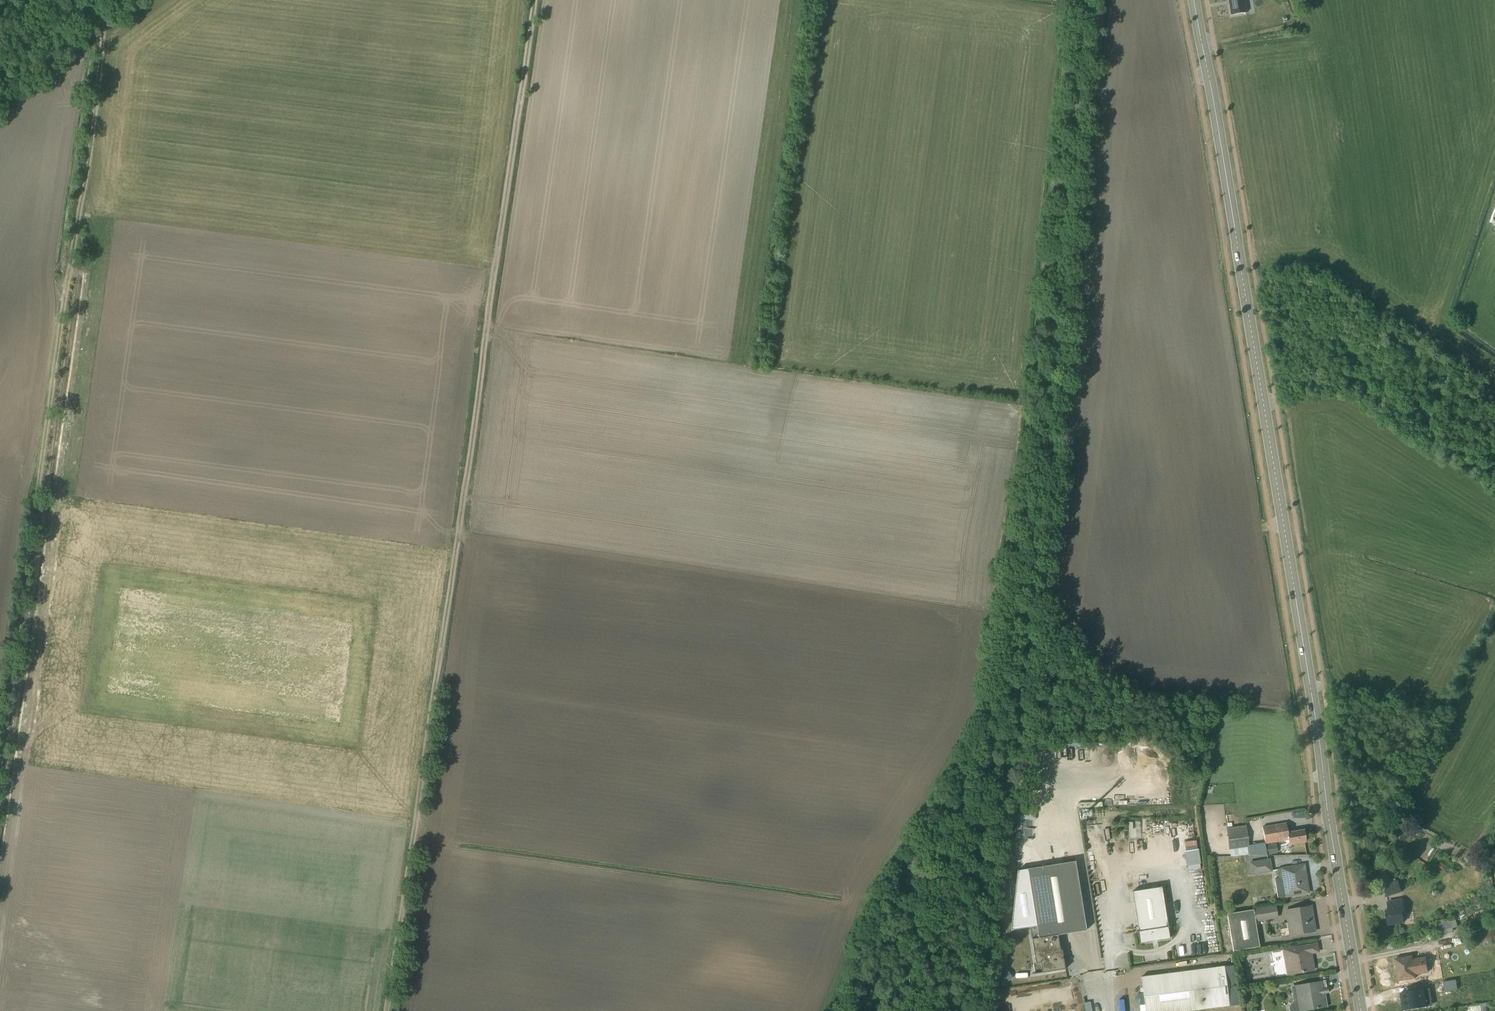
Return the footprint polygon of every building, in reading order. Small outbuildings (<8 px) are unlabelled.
[(1243,0),(1227,0),(1230,16),(1245,14),(1243,0)] [(1100,787),(1100,803),(1115,802),(1115,787),(1100,787)] [(1142,821),(1129,821),(1130,838),(1142,838),(1142,821)] [(1287,841),(1288,845),(1305,843),(1303,830),(1287,833),(1286,824),(1262,827),(1264,844),(1287,841)] [(1248,854),(1248,856),(1259,854),(1257,844),(1249,845),(1246,826),(1226,829),(1230,857),(1248,854)] [(1277,845),(1265,847),(1266,855),(1278,854),(1277,845)] [(1430,858),(1435,850),(1431,848),(1426,855),(1430,858)] [(1270,861),(1250,863),(1251,875),(1272,872),(1270,861)] [(1086,930),(1075,862),(1026,870),(1037,939),(1032,940),(1036,964),(1041,963),(1043,973),(1062,970),(1057,935),(1086,930)] [(1303,866),(1276,870),(1277,879),(1274,879),(1277,898),(1308,894),(1303,866)] [(1398,882),(1384,886),(1387,897),(1401,892),(1398,882)] [(1162,890),(1133,893),(1140,944),(1169,940),(1162,890)] [(1389,911),(1386,911),(1389,925),(1404,923),(1403,916),(1405,915),(1403,900),(1388,903),(1389,911)] [(1310,906),(1284,910),(1288,936),(1314,932),(1310,906)] [(1276,907),(1227,915),(1233,952),(1259,948),(1254,922),(1278,919),(1276,907)] [(1455,919),(1438,925),(1441,936),(1453,932),(1452,929),(1458,927),(1455,919)] [(1481,927),(1484,946),(1494,944),(1494,924),(1481,927)] [(1315,944),(1282,950),(1286,976),(1312,972),(1310,955),(1317,954),(1315,944)] [(1413,956),(1395,959),(1399,982),(1417,979),(1416,976),(1428,973),(1425,958),(1413,960),(1413,956)] [(1142,978),(1144,994),(1139,994),(1137,996),(1136,998),(1136,1001),(1139,1004),(1145,1003),(1145,1005),(1139,1005),(1140,1010),(1193,1010),(1229,1006),(1224,967),(1142,978)] [(1294,986),(1298,1010),(1304,1010),(1322,1008),(1320,995),(1326,994),(1324,981),(1294,986)]
